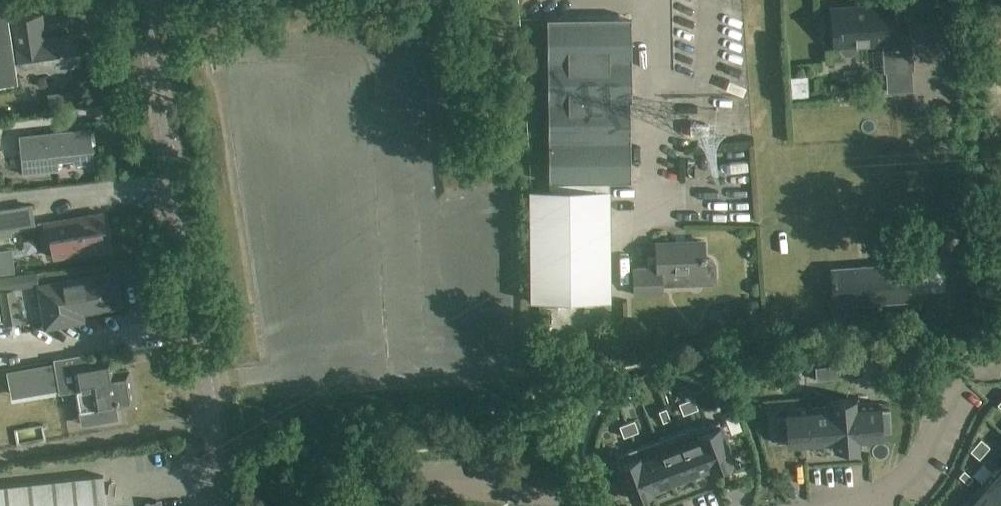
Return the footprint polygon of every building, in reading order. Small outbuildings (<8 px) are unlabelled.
[(19,80),(7,0),(0,0),(0,83),(19,80)] [(833,7),(836,45),(839,45),(840,50),(845,55),(852,54),(857,48),(857,43),(883,42),(885,72),(887,72),(888,80),(888,90),(913,89),(913,70),(915,70),(912,33),(894,34),(892,0),(884,0),(876,1),(876,4),(833,7)] [(632,17),(548,17),(550,181),(631,180),(631,148),(631,99),(633,99),(632,17)] [(40,22),(14,26),(20,65),(36,62),(37,69),(46,67),(52,72),(66,70),(70,64),(81,62),(76,32),(42,37),(40,22)] [(807,90),(789,90),(789,111),(807,110),(807,90)] [(90,127),(19,135),(24,174),(59,170),(58,159),(73,157),(74,164),(94,162),(90,127)] [(181,161),(181,140),(172,141),(173,161),(181,161)] [(722,172),(742,173),(742,159),(723,158),(722,172)] [(549,188),(542,189),(529,189),(531,302),(539,302),(609,301),(608,181),(549,182),(549,188)] [(0,210),(0,236),(11,234),(10,229),(35,225),(32,205),(0,210)] [(103,213),(45,222),(47,238),(51,237),(55,257),(105,249),(102,228),(106,228),(103,213)] [(658,267),(634,268),(635,294),(663,293),(663,285),(710,283),(714,281),(716,276),(715,261),(713,258),(709,256),(706,256),(705,240),(657,241),(658,267)] [(907,268),(833,274),(835,305),(909,300),(907,268)] [(113,272),(39,285),(46,327),(84,321),(83,312),(119,306),(113,272)] [(16,288),(2,290),(0,291),(5,324),(21,321),(16,288)] [(659,295),(632,297),(632,304),(660,303),(659,295)] [(60,392),(77,390),(81,411),(80,411),(81,425),(119,419),(117,407),(135,404),(129,370),(115,372),(112,357),(87,361),(86,354),(54,359),(54,361),(55,363),(57,376),(60,389),(60,392)] [(60,389),(57,376),(55,363),(7,371),(10,389),(20,387),(21,395),(60,389)] [(815,367),(816,380),(864,376),(863,363),(815,367)] [(41,404),(0,408),(0,428),(4,428),(6,448),(24,447),(25,449),(43,448),(44,459),(64,457),(58,394),(41,396),(41,404)] [(694,397),(686,400),(691,412),(698,409),(694,397)] [(835,448),(860,446),(859,441),(881,440),(882,432),(890,431),(889,411),(890,410),(890,409),(880,410),(880,403),(857,404),(857,399),(832,400),(832,405),(787,408),(787,415),(777,415),(777,419),(779,419),(780,439),(789,438),(789,446),(835,443),(835,448)] [(686,400),(679,403),(683,414),(691,412),(686,400)] [(666,408),(659,411),(663,422),(671,419),(666,408)] [(634,420),(627,423),(631,434),(639,431),(634,420)] [(697,425),(713,468),(733,460),(719,422),(699,429),(697,425)] [(627,423),(619,426),(623,437),(631,434),(627,423)] [(697,425),(676,433),(693,476),(713,468),(697,425)] [(676,433),(656,440),(672,483),(693,476),(676,433)] [(976,445),(985,452),(990,446),(981,439),(976,445)] [(637,447),(636,448),(652,491),(672,483),(656,440),(657,445),(659,449),(641,456),(637,447)] [(985,452),(976,445),(970,451),(979,459),(985,452)] [(636,448),(615,456),(631,499),(652,491),(636,448)] [(986,464),(1000,479),(1000,448),(986,464)] [(967,478),(972,472),(963,464),(958,470),(967,478)] [(967,483),(988,504),(1000,491),(1000,479),(986,464),(967,483)] [(13,486),(16,505),(107,505),(104,475),(13,486)] [(948,502),(952,505),(986,505),(988,504),(967,483),(948,502)] [(0,487),(0,505),(16,505),(13,486),(0,487)] [(988,504),(990,505),(1000,505),(1000,491),(988,504)]
